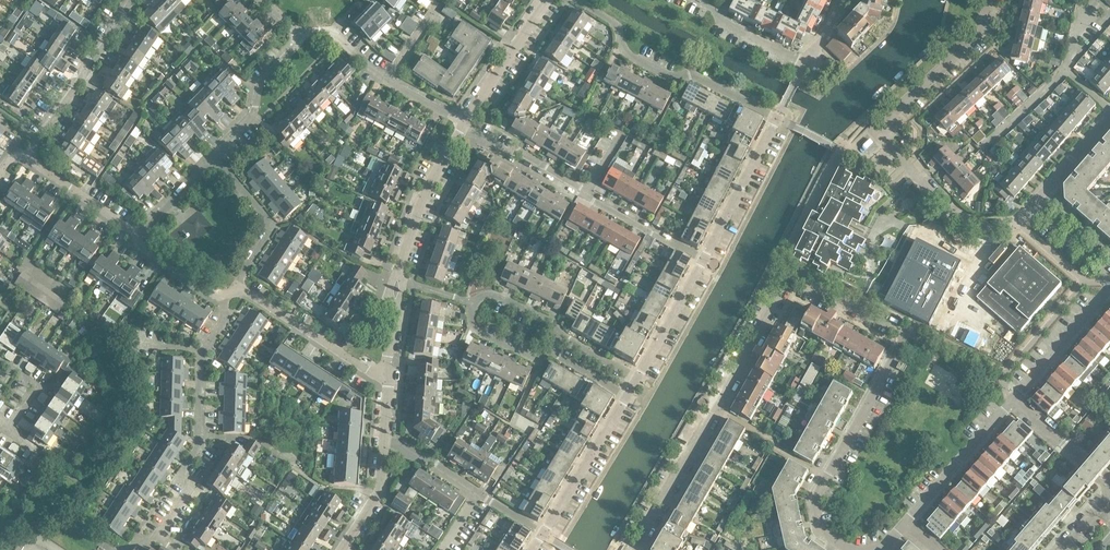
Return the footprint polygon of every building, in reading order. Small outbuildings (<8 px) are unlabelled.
[(144,0),(143,0),(140,3),(148,11),(143,16),(155,28),(160,33),(169,24),(144,0)] [(161,0),(159,0),(155,3),(152,0),(144,0),(169,24),(177,15),(161,0)] [(181,2),(178,0),(161,0),(177,15),(186,7),(181,2)] [(394,9),(400,0),(380,0),(394,9)] [(486,20),(491,24),(489,26),(497,32),(499,29),(500,30),(508,17),(503,14),(510,4),(511,6),(515,0),(500,0),(486,20)] [(749,23),(756,26),(754,30),(759,32),(761,29),(777,37),(775,41),(780,43),(782,40),(792,45),(795,37),(801,40),(804,33),(740,0),(734,0),(728,12),(737,17),(736,20),(741,23),(742,19),(749,23)] [(806,5),(796,26),(810,33),(815,24),(818,26),(821,20),(817,19),(824,5),(828,7),(830,2),(827,0),(809,0),(806,5)] [(863,8),(859,7),(851,16),(854,18),(837,35),(851,48),(873,25),(866,17),(867,15),(880,18),(884,0),(865,0),(863,8)] [(1020,2),(1025,4),(1023,11),(1040,15),(1043,3),(1029,0),(1020,0),(1020,2)] [(36,2),(29,11),(36,16),(42,7),(36,2)] [(222,11),(218,15),(227,24),(243,8),(239,4),(236,8),(231,3),(226,8),(223,5),(219,9),(222,11)] [(366,8),(367,9),(363,14),(380,31),(389,21),(375,7),(371,3),(366,8)] [(418,9),(427,15),(431,9),(423,3),(418,9)] [(441,13),(453,21),(458,14),(446,6),(441,13)] [(16,12),(22,16),(25,12),(19,8),(16,12)] [(236,32),(248,20),(243,15),(247,11),(243,8),(227,24),(236,32)] [(582,32),(583,30),(588,23),(593,27),(596,23),(590,19),(589,21),(571,8),(568,13),(571,15),(567,22),(582,32)] [(1023,11),(1022,18),(1016,17),(1015,22),(1037,27),(1040,15),(1023,11)] [(22,16),(16,12),(13,16),(19,20),(22,16)] [(69,17),(80,25),(83,19),(72,12),(69,17)] [(21,23),(25,26),(29,21),(31,22),(34,18),(27,13),(21,23)] [(57,14),(54,19),(58,22),(57,24),(60,27),(56,33),(80,49),(83,45),(73,39),(78,33),(80,29),(69,22),(57,14)] [(356,27),(370,41),(380,31),(363,14),(358,19),(357,18),(352,23),(356,27)] [(407,18),(403,23),(414,31),(418,25),(407,18)] [(244,41),(260,24),(256,20),(253,24),(248,20),(236,32),(244,41)] [(447,73),(423,57),(412,73),(436,90),(438,88),(453,98),(491,43),(462,22),(444,47),(458,57),(447,73)] [(588,34),(583,30),(582,32),(567,22),(563,28),(559,26),(557,30),(574,43),(575,41),(580,34),(585,38),(588,34)] [(1015,22),(1014,26),(1019,28),(1017,35),(1038,40),(1040,41),(1043,29),(1037,27),(1015,22)] [(14,32),(18,35),(20,37),(22,38),(24,36),(20,34),(25,26),(21,23),(14,32)] [(403,23),(399,29),(410,37),(414,31),(403,23)] [(30,27),(35,35),(40,32),(35,24),(30,27)] [(260,24),(244,41),(253,49),(265,36),(260,31),(264,28),(260,24)] [(3,31),(8,35),(11,31),(5,27),(3,31)] [(127,32),(151,48),(158,38),(144,28),(140,34),(131,27),(127,32)] [(581,45),(575,41),(574,43),(557,30),(553,35),(557,37),(552,43),(567,53),(568,51),(573,45),(578,49),(581,45)] [(3,31),(0,35),(0,36),(6,39),(8,35),(3,31)] [(10,39),(9,40),(15,45),(20,37),(18,35),(14,32),(10,39)] [(145,58),(151,48),(127,32),(125,36),(134,42),(130,48),(145,58)] [(49,42),(64,53),(68,47),(77,54),(80,49),(56,33),(49,42)] [(1010,41),(1009,46),(1031,51),(1037,53),(1040,41),(1038,40),(1017,35),(1016,43),(1010,41)] [(204,41),(207,45),(212,40),(209,36),(204,41)] [(842,62),(851,53),(835,37),(826,47),(842,62)] [(1099,39),(1095,43),(1101,47),(1104,44),(1099,39)] [(216,43),(212,40),(207,45),(211,48),(216,43)] [(43,52),(66,69),(69,65),(60,58),(64,53),(49,42),(43,52)] [(574,55),(568,51),(567,53),(552,43),(548,50),(545,47),(541,52),(559,65),(565,56),(571,59),(574,55)] [(1098,51),(1101,47),(1095,43),(1092,46),(1098,51)] [(264,44),(257,51),(261,55),(268,48),(264,44)] [(1009,46),(1008,50),(1013,52),(1011,60),(1028,64),(1031,51),(1009,46)] [(130,48),(126,53),(117,47),(114,51),(138,68),(145,58),(130,48)] [(32,59),(46,69),(46,70),(50,73),(54,67),(64,73),(66,69),(43,52),(38,49),(32,59)] [(396,58),(385,50),(381,56),(392,63),(396,58)] [(138,68),(114,51),(111,55),(120,62),(117,67),(131,77),(138,68)] [(221,58),(224,61),(229,56),(226,52),(221,58)] [(233,59),(229,56),(224,61),(228,64),(233,59)] [(1084,56),(1081,60),(1086,64),(1089,61),(1084,56)] [(43,75),(46,70),(46,69),(32,59),(25,69),(49,85),(52,81),(43,75)] [(1000,59),(990,68),(1002,81),(1011,72),(1014,69),(1009,64),(1006,66),(1000,59)] [(330,69),(344,83),(355,72),(348,66),(346,68),(338,60),(330,69)] [(548,81),(549,79),(553,72),(559,75),(562,71),(556,68),(555,70),(540,60),(535,67),(532,65),(529,70),(548,81)] [(1073,68),(1073,69),(1077,73),(1078,72),(1082,67),(1083,68),(1086,64),(1081,60),(1078,63),(1073,68)] [(1102,63),(1095,71),(1098,74),(1109,84),(1109,70),(1106,66),(1102,63)] [(233,74),(223,64),(218,69),(221,72),(213,80),(235,102),(239,98),(231,90),(236,86),(229,79),(233,74)] [(117,67),(113,73),(104,66),(101,70),(124,87),(131,77),(117,67)] [(605,66),(598,79),(603,82),(612,86),(610,89),(614,91),(615,88),(625,68),(621,66),(619,70),(611,66),(610,69),(605,66)] [(615,88),(614,91),(617,92),(618,89),(627,94),(635,78),(627,74),(630,70),(625,68),(615,88)] [(993,89),(1002,81),(990,68),(981,77),(993,89)] [(33,89),(37,83),(46,90),(49,85),(25,69),(18,79),(33,89)] [(336,91),(344,83),(330,69),(321,78),(336,91)] [(101,70),(98,75),(107,81),(103,87),(123,101),(130,91),(124,87),(101,70)] [(555,82),(549,79),(548,81),(529,70),(527,74),(530,77),(526,83),(541,92),(542,90),(546,83),(552,87),(555,82)] [(179,71),(174,76),(178,80),(183,75),(179,71)] [(1104,96),(1109,89),(1109,84),(1098,74),(1090,83),(1104,96)] [(586,76),(583,79),(590,84),(592,80),(586,76)] [(984,98),(993,89),(981,77),(972,85),(984,98)] [(335,100),(331,96),(336,91),(321,78),(313,86),(328,100),(332,104),(335,100)] [(635,78),(627,94),(635,98),(634,101),(637,103),(638,100),(649,80),(644,78),(642,82),(635,78)] [(12,88),(11,89),(35,105),(38,100),(29,94),(33,89),(18,79),(12,88)] [(213,80),(205,89),(219,103),(224,98),(232,106),(235,102),(213,80)] [(638,100),(637,103),(640,104),(642,101),(650,106),(658,90),(651,86),(653,82),(649,80),(638,100)] [(170,81),(166,85),(172,91),(176,87),(170,81)] [(548,93),(542,90),(541,92),(526,83),(522,90),(519,88),(516,92),(534,104),(540,95),(545,98),(548,93)] [(689,110),(691,106),(700,89),(689,84),(681,100),(686,103),(684,107),(689,110)] [(195,90),(199,95),(196,98),(219,120),(223,115),(215,107),(219,103),(205,89),(201,85),(195,90)] [(963,94),(974,106),(984,98),(972,85),(963,94)] [(1058,88),(1063,93),(1066,89),(1061,85),(1058,88)] [(12,88),(8,86),(1,96),(19,109),(23,103),(33,109),(35,105),(11,89),(12,88)] [(319,108),(320,108),(328,100),(313,86),(305,95),(308,98),(309,98),(319,108)] [(1012,91),(1016,95),(1021,90),(1017,86),(1012,91)] [(1060,96),(1063,93),(1058,88),(1055,91),(1060,96)] [(582,89),(578,96),(584,100),(588,93),(582,89)] [(700,89),(691,106),(689,110),(694,112),(696,108),(702,111),(710,95),(700,89)] [(658,90),(650,106),(658,110),(657,113),(660,115),(672,92),(668,90),(665,94),(658,90)] [(1071,99),(1074,102),(1088,114),(1096,105),(1079,90),(1071,99)] [(89,94),(86,98),(105,111),(109,114),(116,104),(112,101),(97,91),(93,97),(89,94)] [(153,104),(161,96),(157,91),(149,100),(153,104)] [(1012,91),(1007,96),(1010,100),(1016,95),(1012,91)] [(532,116),(532,114),(529,112),(534,104),(516,92),(513,97),(516,99),(507,114),(514,118),(515,115),(517,116),(518,119),(532,116)] [(966,115),(974,106),(963,94),(954,102),(966,115)] [(375,121),(384,104),(367,95),(361,106),(361,107),(357,116),(364,120),(366,117),(375,121)] [(710,95),(702,111),(712,117),(721,100),(710,95)] [(309,98),(308,98),(304,103),(298,96),(294,100),(298,104),(300,106),(315,120),(323,111),(320,108),(319,108),(309,98)] [(88,105),(84,111),(98,121),(105,111),(86,98),(83,102),(88,105)] [(196,98),(188,106),(191,109),(192,109),(203,120),(207,115),(216,123),(219,120),(196,98)] [(721,100),(712,117),(723,122),(731,106),(721,100)] [(1042,104),(1047,109),(1050,106),(1046,100),(1042,104)] [(956,123),(966,115),(954,102),(945,111),(956,123)] [(1081,123),(1088,114),(1074,102),(1067,111),(1081,123)] [(994,108),(997,112),(1003,107),(999,103),(994,108)] [(375,121),(385,127),(394,109),(384,104),(375,121)] [(1043,112),(1047,109),(1042,104),(1039,107),(1043,112)] [(153,105),(149,108),(156,115),(160,112),(153,105)] [(315,120),(300,106),(292,115),(306,128),(315,120)] [(563,106),(561,112),(567,115),(570,109),(563,106)] [(723,122),(733,128),(742,111),(731,106),(723,122)] [(997,112),(994,108),(988,113),(992,117),(997,112)] [(1064,108),(1056,116),(1059,119),(1073,131),(1081,123),(1067,111),(1064,108)] [(206,139),(210,135),(202,127),(206,123),(203,120),(192,109),(191,109),(184,117),(206,139)] [(385,127),(395,132),(404,115),(394,109),(385,127)] [(73,118),(91,131),(98,121),(84,111),(80,116),(76,113),(73,118)] [(751,143),(753,139),(762,122),(742,111),(733,128),(731,132),(751,143)] [(945,111),(935,119),(947,132),(956,123),(945,111)] [(179,113),(170,121),(175,126),(189,140),(194,135),(197,138),(196,139),(199,142),(200,141),(202,143),(206,139),(184,117),(179,113)] [(306,128),(292,115),(284,123),(298,137),(306,128)] [(395,132),(406,138),(415,120),(404,115),(395,132)] [(1026,119),(1031,124),(1034,121),(1029,115),(1026,119)] [(540,126),(538,125),(531,121),(533,118),(532,116),(518,119),(519,122),(517,124),(515,123),(511,129),(526,138),(524,142),(529,145),(540,126)] [(284,123),(282,121),(278,117),(274,121),(280,127),(276,132),(280,136),(276,141),(285,150),(290,146),(293,149),(301,140),(298,137),(284,123)] [(346,117),(342,121),(346,125),(348,122),(350,121),(346,117)] [(90,144),(96,134),(91,131),(73,118),(70,122),(74,125),(70,130),(90,144)] [(1031,124),(1026,119),(1022,122),(1027,127),(1031,124)] [(1066,139),(1073,131),(1059,119),(1052,127),(1066,139)] [(429,135),(423,132),(426,126),(415,120),(406,138),(422,147),(429,135)] [(541,120),(538,125),(540,126),(529,145),(533,147),(535,144),(542,148),(551,133),(549,132),(542,127),(545,123),(541,120)] [(975,125),(979,129),(985,124),(981,120),(975,125)] [(125,125),(131,130),(134,125),(128,121),(125,125)] [(170,121),(163,130),(167,134),(190,156),(193,152),(185,144),(189,140),(175,126),(170,121)] [(639,127),(634,124),(630,132),(635,135),(639,127)] [(1041,133),(1044,136),(1058,148),(1066,139),(1052,127),(1049,124),(1041,133)] [(128,134),(131,130),(125,125),(122,129),(128,134)] [(552,127),(549,132),(551,133),(542,148),(549,152),(547,155),(551,158),(562,140),(560,138),(553,134),(556,129),(552,127)] [(78,150),(83,153),(90,144),(70,130),(67,136),(57,129),(54,134),(78,150)] [(647,130),(642,138),(649,141),(653,133),(647,130)] [(1018,136),(1013,131),(1009,134),(1014,139),(1018,136)] [(746,153),(749,147),(751,143),(731,132),(729,137),(732,139),(729,145),(746,153)] [(1034,141),(1038,144),(1052,156),(1058,148),(1044,136),(1041,133),(1034,141)] [(54,134),(51,138),(61,144),(56,150),(71,160),(79,166),(97,178),(104,167),(83,153),(78,150),(54,134)] [(167,134),(164,138),(161,135),(156,140),(173,157),(178,152),(186,160),(190,156),(167,134)] [(563,134),(560,138),(562,140),(551,158),(556,161),(558,158),(564,162),(574,146),(571,145),(565,141),(567,136),(563,134)] [(964,134),(960,137),(966,143),(970,140),(964,134)] [(1014,139),(1009,134),(1006,137),(1011,142),(1014,139)] [(130,135),(127,140),(133,144),(136,140),(130,135)] [(976,135),(972,139),(978,145),(982,141),(976,135)] [(114,140),(111,145),(117,149),(120,145),(114,140)] [(130,148),(133,144),(127,140),(124,144),(130,148)] [(574,140),(571,145),(574,146),(564,162),(571,166),(569,169),(574,172),(585,153),(576,148),(579,143),(574,140)] [(1052,156),(1038,144),(1034,141),(1027,150),(1044,165),(1052,156)] [(115,153),(117,149),(111,145),(109,149),(115,153)] [(275,145),(271,149),(275,154),(279,150),(275,145)] [(741,164),(743,159),(746,153),(729,145),(724,155),(741,164)] [(997,146),(993,149),(998,154),(1001,151),(997,146)] [(1105,147),(1103,149),(1100,146),(1093,154),(1092,153),(1088,158),(1088,159),(1082,166),(1098,181),(1109,167),(1109,151),(1105,147)] [(955,157),(946,147),(930,163),(933,167),(938,163),(943,168),(955,157)] [(146,157),(150,160),(167,177),(171,173),(168,170),(172,165),(155,148),(146,157)] [(962,154),(970,171),(982,165),(974,148),(962,154)] [(994,157),(998,154),(993,149),(990,152),(994,157)] [(1020,158),(1023,161),(1037,173),(1044,165),(1027,150),(1020,158)] [(116,155),(113,159),(119,163),(122,159),(116,155)] [(735,174),(738,168),(741,164),(724,155),(718,166),(735,174)] [(943,168),(948,174),(944,178),(947,182),(964,166),(955,157),(943,168)] [(1037,173),(1023,161),(1020,158),(1012,167),(1016,169),(1030,181),(1037,173)] [(116,168),(119,163),(113,159),(110,164),(116,168)] [(150,160),(147,163),(143,160),(138,165),(156,183),(160,178),(163,181),(167,177),(150,160)] [(487,171),(490,185),(493,185),(494,182),(503,187),(514,169),(510,166),(508,169),(492,160),(488,166),(491,168),(490,170),(487,171)] [(249,183),(253,188),(273,171),(269,166),(267,168),(261,161),(247,173),(253,180),(249,183)] [(407,181),(408,178),(409,176),(378,161),(372,172),(396,183),(399,177),(407,181)] [(480,193),(482,191),(486,184),(488,186),(490,185),(487,171),(484,171),(482,170),(484,167),(477,164),(468,179),(465,177),(462,181),(480,193)] [(133,177),(150,194),(154,190),(151,187),(156,183),(138,165),(133,171),(136,174),(133,177)] [(730,185),(732,180),(735,174),(718,166),(713,176),(730,185)] [(821,204),(824,205),(821,211),(825,213),(822,218),(813,213),(794,250),(797,251),(793,259),(800,262),(802,259),(808,262),(810,259),(815,262),(813,265),(819,268),(818,271),(825,275),(831,263),(850,272),(853,265),(850,263),(853,257),(850,255),(853,250),(856,252),(859,246),(862,248),(866,240),(844,229),(850,218),(859,223),(863,216),(860,214),(863,208),(854,203),(856,198),(866,203),(869,197),(872,198),(876,191),(869,188),(873,182),(865,178),(864,181),(858,178),(853,188),(848,185),(853,176),(846,173),(848,169),(841,166),(821,204)] [(947,182),(950,185),(955,181),(960,187),(973,175),(964,166),(947,182)] [(1071,179),(1068,183),(1064,187),(1064,194),(1087,193),(1098,181),(1082,166),(1075,174),(1070,179),(1071,179)] [(503,187),(501,190),(504,192),(506,189),(514,194),(523,179),(516,174),(519,170),(514,168),(514,169),(503,187)] [(602,186),(611,169),(608,168),(598,184),(602,186)] [(602,186),(612,192),(621,175),(611,169),(602,186)] [(1022,190),(1030,181),(1016,169),(1008,178),(1022,190)] [(261,189),(266,195),(280,184),(275,178),(277,176),(273,171),(253,188),(257,193),(261,189)] [(372,172),(367,182),(399,197),(401,193),(396,190),(395,193),(392,191),(396,183),(372,172)] [(621,175),(612,192),(622,197),(632,181),(621,175)] [(960,187),(965,192),(961,196),(964,200),(981,184),(973,175),(960,187)] [(1006,200),(1010,195),(1014,199),(1022,190),(1008,178),(1006,175),(994,189),(1006,200)] [(724,196),(727,190),(730,185),(713,176),(707,187),(724,196)] [(127,177),(117,188),(119,189),(126,196),(127,196),(134,202),(138,198),(139,200),(144,195),(147,198),(150,194),(145,189),(133,177),(130,180),(127,177)] [(3,201),(13,207),(31,182),(27,179),(20,188),(15,184),(3,201)] [(523,179),(514,194),(522,199),(521,201),(524,203),(525,201),(537,182),(533,179),(531,183),(523,179)] [(487,194),(482,191),(480,193),(462,181),(459,186),(462,188),(458,195),(474,204),(475,202),(479,195),(484,198),(487,194)] [(632,181),(622,197),(633,203),(642,187),(632,181)] [(31,182),(13,207),(23,214),(35,198),(29,194),(35,185),(31,182)] [(399,197),(367,182),(362,193),(386,204),(390,196),(393,197),(392,200),(397,202),(399,197)] [(524,203),(523,205),(534,212),(537,207),(546,192),(539,188),(541,184),(537,182),(525,201),(524,203)] [(268,205),(272,210),(292,193),(288,188),(285,190),(280,184),(266,195),(272,202),(268,205)] [(642,187),(633,203),(643,209),(652,193),(642,187)] [(719,206),(721,202),(724,196),(707,187),(702,197),(719,206)] [(30,225),(51,195),(46,192),(39,201),(35,198),(23,214),(21,218),(30,225)] [(546,192),(537,207),(545,212),(543,215),(546,217),(548,214),(560,195),(555,193),(553,197),(546,192)] [(296,198),(292,193),(272,210),(276,214),(280,211),(286,218),(300,206),(294,200),(296,198)] [(663,199),(652,193),(643,209),(654,215),(663,199)] [(1064,194),(1065,202),(1073,209),(1072,209),(1077,213),(1078,213),(1085,220),(1100,203),(1087,193),(1064,194)] [(40,231),(54,211),(48,208),(55,198),(51,195),(30,225),(40,231)] [(480,205),(475,202),(474,204),(458,195),(454,201),(451,199),(448,204),(467,215),(468,213),(472,206),(478,209),(480,205)] [(548,214),(546,217),(549,219),(551,216),(559,221),(569,206),(562,202),(564,198),(560,195),(548,214)] [(713,217),(716,211),(719,206),(702,197),(697,208),(713,217)] [(388,210),(364,200),(359,211),(391,225),(393,220),(388,217),(386,215),(388,210)] [(1108,204),(1105,208),(1100,203),(1085,220),(1093,226),(1093,227),(1098,231),(1106,237),(1109,232),(1109,204),(1108,204)] [(471,221),(473,216),(468,213),(467,215),(448,204),(445,208),(449,210),(445,217),(460,227),(465,218),(471,221)] [(573,205),(564,219),(568,221),(566,226),(576,232),(579,227),(588,211),(578,205),(577,207),(573,205)] [(708,227),(710,222),(713,217),(697,208),(691,219),(708,227)] [(355,222),(361,224),(379,232),(382,224),(385,225),(384,227),(389,229),(391,225),(359,211),(355,222)] [(579,227),(589,233),(598,217),(588,211),(579,227)] [(45,241),(50,245),(53,241),(58,245),(76,219),(71,216),(64,225),(59,222),(45,241)] [(589,233),(600,239),(609,222),(598,217),(589,233)] [(67,252),(68,252),(79,235),(73,231),(80,222),(76,219),(58,245),(61,247),(59,251),(65,255),(67,252)] [(520,219),(516,225),(523,229),(527,223),(520,219)] [(702,238),(706,231),(708,227),(691,219),(686,229),(702,238)] [(379,232),(361,224),(355,222),(350,233),(356,235),(374,243),(382,246),(384,241),(379,239),(378,241),(375,240),(379,232)] [(600,239),(610,245),(619,228),(609,222),(600,239)] [(304,245),(301,243),(306,236),(293,228),(294,227),(291,225),(286,234),(282,231),(278,236),(300,251),(304,245)] [(610,245),(620,250),(630,234),(619,228),(610,245)] [(79,235),(68,252),(77,258),(95,233),(90,229),(84,239),(79,235)] [(455,247),(456,245),(459,237),(465,239),(466,234),(460,232),(459,234),(443,229),(440,236),(436,235),(434,240),(455,247)] [(686,229),(680,240),(697,248),(702,238),(686,229)] [(95,233),(77,258),(82,262),(80,265),(84,268),(98,249),(93,245),(99,235),(95,233)] [(630,234),(620,250),(631,256),(640,240),(630,234)] [(364,251),(370,254),(374,243),(356,235),(351,246),(346,244),(344,251),(361,258),(364,251)] [(296,256),(300,251),(278,236),(275,241),(279,244),(274,251),(290,261),(294,254),(296,256)] [(21,240),(17,245),(22,248),(25,243),(21,240)] [(462,247),(456,245),(455,247),(434,240),(433,245),(436,246),(434,254),(451,260),(452,257),(454,250),(460,252),(462,247)] [(1019,335),(1062,285),(1020,249),(977,298),(1019,335)] [(285,267),(290,261),(274,251),(270,258),(266,255),(262,260),(284,275),(288,269),(285,267)] [(685,270),(688,265),(691,260),(674,251),(668,261),(685,270)] [(113,252),(106,261),(101,257),(87,277),(93,281),(95,278),(99,280),(117,255),(113,252)] [(458,259),(452,257),(451,260),(434,254),(431,261),(428,260),(426,265),(446,272),(447,270),(450,262),(456,264),(458,259)] [(122,258),(117,255),(99,280),(103,283),(101,287),(106,291),(120,271),(115,267),(122,258)] [(520,269),(517,268),(510,264),(513,259),(508,256),(505,262),(507,263),(500,279),(507,283),(506,286),(511,289),(520,269)] [(281,280),(284,275),(262,260),(259,265),(263,268),(258,276),(273,286),(278,278),(281,280)] [(679,281),(681,276),(685,270),(668,261),(663,271),(679,281)] [(888,298),(885,303),(910,316),(912,311),(925,317),(928,311),(934,314),(944,295),(938,291),(941,285),(929,279),(931,274),(907,261),(904,266),(896,262),(880,294),(888,298)] [(520,262),(517,268),(520,269),(511,289),(515,291),(517,287),(524,290),(532,274),(529,273),(522,270),(525,264),(520,262)] [(120,271),(106,291),(112,295),(115,291),(118,294),(137,268),(132,265),(126,274),(120,271)] [(453,272),(447,270),(446,272),(426,265),(424,270),(428,271),(425,279),(442,285),(445,275),(452,277),(453,272)] [(355,266),(351,272),(362,279),(366,273),(355,266)] [(532,267),(529,273),(532,274),(524,290),(531,294),(530,297),(534,300),(544,280),(541,279),(534,275),(537,270),(532,267)] [(140,285),(134,281),(141,271),(137,268),(118,294),(122,297),(120,300),(132,309),(142,294),(136,290),(140,285)] [(313,271),(307,279),(314,283),(315,284),(316,285),(322,277),(313,271)] [(673,291),(676,285),(679,281),(663,271),(657,282),(673,291)] [(296,272),(292,279),(299,284),(304,277),(296,272)] [(351,272),(348,278),(342,274),(336,284),(341,288),(357,298),(364,288),(359,284),(362,279),(351,272)] [(27,276),(21,273),(14,283),(20,287),(27,276)] [(544,273),(541,279),(544,280),(534,300),(539,302),(541,298),(548,301),(555,285),(553,284),(546,281),(549,275),(544,273)] [(607,274),(605,278),(609,281),(615,285),(618,280),(612,277),(607,274)] [(32,280),(27,276),(20,287),(25,291),(32,280)] [(149,300),(155,304),(156,301),(163,306),(173,290),(166,286),(169,282),(163,278),(149,300)] [(556,278),(553,284),(555,285),(548,301),(555,305),(553,308),(558,311),(568,291),(558,286),(561,281),(556,278)] [(307,279),(301,289),(307,293),(314,283),(307,279)] [(38,284),(32,280),(25,291),(30,294),(38,284)] [(71,280),(68,284),(74,288),(77,284),(71,280)] [(667,301),(670,297),(673,291),(657,282),(651,292),(667,301)] [(43,287),(38,284),(30,294),(36,298),(43,287)] [(336,284),(329,294),(335,297),(351,308),(357,298),(341,288),(336,284)] [(43,287),(36,298),(41,302),(49,291),(43,287)] [(163,306),(170,310),(168,312),(173,316),(188,294),(183,291),(180,295),(173,290),(163,306)] [(49,291),(41,302),(47,305),(54,295),(49,291)] [(292,302),(299,306),(306,295),(300,291),(292,302)] [(661,312),(665,306),(667,301),(651,292),(645,303),(661,312)] [(173,316),(179,320),(181,317),(187,321),(197,306),(190,302),(193,297),(188,294),(173,316)] [(351,308),(335,297),(329,294),(323,304),(328,307),(345,318),(351,308)] [(54,295),(47,305),(52,309),(59,298),(54,295)] [(57,313),(60,309),(65,302),(59,298),(52,309),(57,313)] [(581,313),(585,306),(574,299),(565,316),(575,322),(580,313),(581,313)] [(438,319),(438,316),(440,308),(446,309),(447,304),(440,303),(440,305),(422,302),(421,310),(417,310),(416,315),(438,319)] [(656,322),(658,318),(661,312),(645,303),(639,313),(656,322)] [(782,327),(789,330),(796,334),(809,311),(795,303),(782,327)] [(187,321),(194,326),(192,328),(199,333),(201,331),(200,330),(212,310),(207,307),(204,311),(197,306),(187,321)] [(328,307),(322,317),(338,328),(345,318),(328,307)] [(246,317),(241,314),(238,320),(260,334),(263,328),(261,327),(266,320),(250,310),(246,317)] [(618,320),(621,316),(617,311),(613,315),(618,320)] [(842,330),(821,318),(811,312),(802,329),(833,346),(842,330)] [(828,318),(834,322),(837,316),(831,312),(828,318)] [(97,313),(93,319),(97,322),(101,316),(97,313)] [(575,322),(571,329),(581,335),(590,319),(581,313),(580,313),(575,322)] [(650,333),(653,327),(656,322),(639,313),(633,323),(650,333)] [(445,317),(438,316),(438,319),(416,315),(415,320),(419,321),(418,329),(436,332),(436,329),(437,321),(444,322),(445,317)] [(621,316),(618,320),(623,325),(626,321),(621,316)] [(581,335),(591,341),(601,325),(590,319),(581,335)] [(254,338),(256,339),(260,334),(238,320),(235,325),(239,327),(234,334),(249,344),(254,338)] [(1102,321),(1097,327),(1100,330),(1097,333),(1109,344),(1109,328),(1102,321)] [(16,346),(24,335),(19,332),(20,331),(10,323),(0,337),(0,342),(14,352),(17,347),(16,346)] [(633,323),(630,329),(627,327),(624,332),(644,343),(650,333),(633,323)] [(591,341),(602,347),(611,330),(601,325),(591,341)] [(413,335),(412,341),(433,344),(434,342),(435,334),(442,335),(446,336),(447,331),(442,330),(436,329),(436,332),(418,329),(417,336),(413,335)] [(781,329),(758,370),(774,379),(797,338),(781,329)] [(27,330),(24,335),(16,346),(17,347),(22,350),(20,352),(25,356),(37,337),(27,330)] [(602,347),(612,353),(621,336),(611,330),(602,347)] [(833,346),(843,352),(875,369),(884,353),(842,330),(833,346)] [(612,353),(632,364),(644,343),(624,332),(621,336),(612,353)] [(1094,336),(1091,334),(1087,339),(1103,353),(1109,345),(1109,344),(1097,333),(1094,336)] [(230,341),(226,339),(222,344),(244,358),(248,353),(245,351),(249,344),(234,334),(230,341)] [(37,337),(25,356),(29,359),(31,356),(36,360),(47,344),(37,337)] [(1106,356),(1103,353),(1087,339),(1082,345),(1084,347),(1082,350),(1098,365),(1106,356)] [(440,343),(434,342),(433,344),(412,341),(411,346),(415,347),(414,355),(431,358),(433,347),(439,348),(440,343)] [(293,354),(286,350),(289,346),(283,342),(274,356),(272,360),(269,364),(282,372),(293,354)] [(47,344),(36,360),(41,363),(39,366),(44,369),(56,351),(47,344)] [(238,362),(240,364),(244,358),(222,344),(219,349),(223,352),(218,359),(233,369),(238,362)] [(473,370),(475,367),(484,346),(480,344),(478,348),(470,345),(462,361),(471,365),(470,368),(473,370)] [(484,346),(475,367),(473,370),(476,371),(478,368),(486,372),(494,356),(486,352),(488,348),(484,346)] [(754,356),(761,359),(764,353),(758,349),(754,356)] [(1082,350),(1078,354),(1076,352),(1071,357),(1090,374),(1098,365),(1082,350)] [(56,374),(60,367),(64,370),(71,361),(56,351),(44,369),(49,372),(50,370),(56,374)] [(12,353),(7,360),(10,362),(12,361),(15,356),(12,353)] [(308,358),(303,355),(300,359),(293,354),(282,372),(294,380),(308,358)] [(817,363),(820,356),(815,354),(812,360),(817,363)] [(497,381),(498,378),(508,357),(503,355),(501,359),(494,356),(486,372),(495,376),(494,379),(497,381)] [(825,359),(820,356),(817,363),(822,365),(825,359)] [(508,357),(498,378),(497,381),(500,382),(501,379),(510,383),(518,367),(510,363),(512,359),(508,357)] [(1079,380),(1083,383),(1090,374),(1071,357),(1066,363),(1069,365),(1066,368),(1079,380)] [(317,370),(310,366),(313,361),(308,358),(294,380),(306,388),(317,370)] [(165,359),(165,367),(162,367),(162,374),(188,374),(188,368),(183,368),(183,359),(165,359)] [(437,380),(438,361),(425,360),(425,367),(418,366),(417,378),(417,379),(437,380)] [(904,373),(907,366),(900,362),(896,369),(904,373)] [(562,369),(551,363),(542,379),(552,385),(562,369)] [(801,384),(809,388),(821,368),(812,363),(801,384)] [(32,365),(28,371),(31,373),(33,373),(36,368),(32,365)] [(510,383),(519,387),(518,390),(521,392),(532,368),(527,366),(525,370),(518,367),(510,383)] [(1066,368),(1063,372),(1060,370),(1056,375),(1071,389),(1079,380),(1066,368)] [(562,369),(552,385),(562,391),(572,375),(562,369)] [(79,373),(74,370),(64,384),(80,395),(87,385),(76,377),(79,373)] [(332,374),(327,370),(324,375),(317,370),(306,388),(318,396),(332,374)] [(774,379),(758,370),(734,412),(751,421),(774,379)] [(843,377),(848,380),(851,374),(846,371),(843,377)] [(225,383),(220,383),(220,389),(246,390),(246,384),(243,383),(243,375),(228,375),(228,373),(225,373),(225,383)] [(162,374),(161,380),(164,380),(164,388),(182,389),(183,380),(188,380),(188,374),(162,374)] [(341,386),(334,381),(337,377),(332,374),(318,396),(330,404),(338,392),(341,386)] [(857,377),(851,374),(848,380),(853,383),(857,377)] [(572,375),(562,391),(572,397),(582,381),(572,375)] [(1056,375),(1051,381),(1053,383),(1050,386),(1064,398),(1071,389),(1056,375)] [(789,381),(796,385),(799,380),(792,376),(789,381)] [(409,378),(408,383),(417,384),(416,390),(436,392),(437,380),(417,379),(417,378),(409,378)] [(361,414),(366,414),(367,397),(365,396),(364,398),(362,396),(363,394),(353,387),(351,389),(349,388),(350,385),(344,381),(341,386),(338,392),(347,398),(349,394),(359,401),(358,413),(361,413),(361,414)] [(582,404),(592,388),(582,381),(572,397),(582,404)] [(786,386),(793,390),(796,385),(789,381),(786,386)] [(820,398),(824,401),(821,407),(840,417),(845,409),(848,403),(853,394),(834,383),(831,390),(826,387),(822,388),(819,394),(820,398)] [(80,395),(64,384),(58,394),(73,405),(80,395)] [(809,388),(801,384),(796,392),(804,397),(809,388)] [(1104,394),(1108,390),(1103,385),(1099,390),(1104,394)] [(1050,386),(1047,390),(1045,388),(1040,393),(1056,406),(1064,398),(1050,386)] [(164,388),(164,396),(161,396),(161,402),(187,403),(187,397),(182,397),(182,389),(164,388)] [(599,420),(612,400),(592,388),(582,404),(580,408),(599,420)] [(243,397),(246,397),(246,390),(220,389),(219,395),(224,396),(224,404),(242,404),(243,397)] [(435,404),(436,392),(416,390),(416,397),(407,396),(407,402),(435,404)] [(1035,404),(1052,418),(1059,409),(1056,406),(1040,393),(1035,398),(1038,401),(1035,404)] [(73,405),(58,394),(51,404),(67,415),(73,405)] [(45,401),(39,396),(37,399),(38,401),(43,404),(45,401)] [(1092,399),(1088,403),(1092,408),(1097,403),(1092,399)] [(161,402),(161,409),(164,409),(163,417),(169,418),(181,418),(182,409),(187,409),(187,403),(161,402)] [(415,407),(414,414),(429,415),(438,416),(439,404),(435,404),(407,402),(406,406),(415,407)] [(1088,412),(1092,408),(1088,403),(1084,408),(1088,412)] [(44,414),(60,425),(67,415),(51,404),(44,414)] [(245,412),(242,412),(242,404),(224,404),(224,412),(219,412),(219,418),(245,419),(245,412)] [(772,412),(779,416),(782,411),(775,407),(772,412)] [(807,421),(811,424),(808,430),(827,441),(831,432),(832,432),(835,427),(835,426),(840,417),(821,407),(817,413),(813,411),(809,412),(806,417),(807,421)] [(593,430),(597,424),(599,420),(580,408),(577,413),(580,415),(577,420),(593,430)] [(365,427),(365,422),(360,422),(361,414),(361,413),(358,413),(340,412),(339,425),(365,427)] [(553,420),(557,414),(553,412),(549,417),(553,420)] [(779,416),(772,412),(769,418),(776,421),(779,416)] [(53,434),(60,425),(44,414),(37,424),(53,434)] [(414,414),(413,429),(420,434),(418,438),(428,444),(431,440),(435,443),(444,431),(439,428),(429,421),(429,415),(414,414)] [(1077,416),(1073,421),(1077,425),(1082,420),(1077,416)] [(549,417),(545,423),(550,426),(553,420),(549,417)] [(160,441),(182,456),(185,450),(181,448),(187,439),(184,437),(183,439),(181,437),(181,418),(169,418),(168,429),(168,430),(170,431),(166,437),(163,436),(160,441)] [(223,433),(244,434),(244,433),(241,433),(242,425),(245,425),(245,419),(219,418),(219,424),(224,424),(223,433)] [(587,440),(590,436),(593,430),(577,420),(571,430),(587,440)] [(729,420),(726,427),(724,430),(740,439),(746,430),(729,420)] [(1017,425),(1014,423),(1010,428),(1025,442),(1033,433),(1020,421),(1017,425)] [(1069,425),(1073,429),(1077,425),(1073,421),(1069,425)] [(35,437),(46,444),(53,434),(37,424),(28,438),(32,441),(35,437)] [(358,442),(359,434),(364,435),(365,427),(339,425),(337,440),(358,442)] [(531,434),(535,437),(539,431),(535,428),(531,434)] [(1005,434),(1007,436),(1004,439),(1018,451),(1025,442),(1010,428),(1005,434)] [(581,450),(584,445),(587,440),(571,430),(565,441),(581,450)] [(724,430),(721,435),(718,440),(734,450),(740,439),(724,430)] [(794,454),(807,461),(811,463),(816,454),(819,456),(822,450),(821,450),(827,441),(808,430),(794,454)] [(535,437),(531,434),(527,440),(532,443),(535,437)] [(1078,470),(1039,515),(1036,513),(1020,532),(1023,534),(1009,549),(1032,549),(1033,549),(1031,546),(1037,539),(1039,542),(1049,531),(1046,529),(1052,522),(1055,524),(1059,519),(1062,521),(1071,511),(1068,509),(1074,502),(1077,504),(1082,497),(1080,495),(1086,488),(1088,490),(1102,475),(1109,465),(1109,434),(1086,461),(1078,470)] [(1001,443),(999,440),(994,446),(1010,460),(1018,451),(1004,439),(1001,443)] [(261,447),(250,440),(246,446),(257,453),(261,447)] [(362,457),(363,451),(358,451),(358,442),(337,440),(336,455),(362,457)] [(468,447),(458,440),(447,457),(457,463),(468,447)] [(718,440),(714,447),(712,451),(728,460),(734,450),(718,440)] [(170,465),(174,458),(178,461),(182,456),(160,441),(156,447),(159,448),(154,455),(170,465)] [(575,461),(577,456),(581,450),(565,441),(559,451),(575,461)] [(11,444),(8,449),(12,452),(16,445),(14,444),(11,444)] [(233,445),(226,455),(242,465),(247,468),(253,459),(257,453),(246,446),(242,451),(233,445)] [(989,451),(992,453),(989,457),(1002,469),(1010,460),(994,446),(989,451)] [(478,454),(468,447),(457,463),(467,470),(478,454)] [(522,448),(518,454),(522,457),(526,451),(522,448)] [(488,460),(491,455),(481,449),(478,454),(467,470),(477,477),(488,460)] [(8,457),(0,451),(0,469),(8,457)] [(568,471),(572,465),(575,461),(559,451),(552,461),(568,471)] [(712,451),(709,456),(706,461),(722,470),(728,460),(712,451)] [(1046,451),(1042,456),(1046,460),(1050,455),(1046,451)] [(267,461),(273,465),(277,459),(271,454),(267,461)] [(522,457),(518,454),(514,460),(518,463),(522,457)] [(166,480),(169,474),(165,472),(170,465),(154,455),(150,461),(148,460),(144,465),(166,480)] [(226,455),(219,465),(236,475),(240,478),(247,468),(242,465),(226,455)] [(356,471),(357,463),(362,463),(362,457),(336,455),(335,470),(356,471)] [(755,462),(760,465),(764,459),(759,456),(755,462)] [(1042,465),(1046,460),(1042,456),(1038,461),(1042,465)] [(7,480),(11,475),(18,464),(17,463),(8,457),(0,469),(0,475),(7,480)] [(986,460),(983,458),(978,464),(994,478),(1002,469),(989,457),(986,460)] [(11,475),(15,478),(14,480),(25,487),(36,470),(20,459),(17,463),(18,464),(11,475)] [(488,460),(477,477),(487,483),(490,478),(497,482),(507,466),(503,464),(498,466),(498,467),(488,460)] [(562,481),(565,477),(568,471),(552,461),(546,471),(562,481)] [(706,461),(702,468),(700,471),(716,481),(722,470),(706,461)] [(760,465),(755,462),(752,468),(757,471),(760,465)] [(804,482),(801,480),(807,471),(790,462),(785,471),(777,484),(796,495),(800,487),(801,487),(804,482)] [(974,469),(976,471),(973,475),(986,487),(994,478),(978,464),(974,469)] [(154,489),(158,482),(163,485),(166,480),(144,465),(140,471),(143,472),(139,479),(154,489)] [(229,485),(236,475),(219,465),(213,474),(229,485)] [(509,477),(513,471),(509,468),(505,474),(509,477)] [(429,475),(424,472),(419,469),(408,485),(410,487),(404,496),(399,493),(391,505),(404,514),(419,492),(418,492),(429,475)] [(1030,469),(1026,474),(1031,478),(1035,473),(1030,469)] [(334,485),(360,487),(360,480),(355,479),(356,471),(335,470),(334,485)] [(556,491),(560,485),(562,481),(546,471),(540,481),(556,491)] [(700,471),(697,477),(694,482),(710,491),(716,481),(700,471)] [(290,472),(285,480),(292,484),(297,476),(290,472)] [(213,474),(210,473),(208,477),(210,479),(206,485),(223,495),(229,485),(213,474)] [(1040,481),(1044,477),(1039,473),(1036,477),(1040,481)] [(505,482),(509,477),(505,474),(501,480),(505,482)] [(1027,483),(1031,478),(1026,474),(1022,479),(1027,483)] [(418,492),(419,492),(429,499),(439,482),(429,475),(418,492)] [(970,478),(968,476),(963,481),(979,495),(986,487),(973,475),(970,478)] [(743,483),(748,485),(752,479),(747,477),(743,483)] [(126,489),(141,499),(150,504),(154,498),(149,496),(154,489),(139,479),(134,485),(132,484),(129,489),(124,486),(124,487),(126,488),(126,489)] [(1038,484),(1033,480),(1030,484),(1035,488),(1038,484)] [(550,501),(553,497),(556,491),(540,481),(534,491),(550,501)] [(958,487),(961,489),(958,493),(971,504),(979,495),(963,481),(958,487)] [(438,505),(449,488),(439,482),(429,499),(438,505)] [(694,482),(690,488),(688,492),(704,501),(710,491),(694,482)] [(748,485),(743,483),(740,489),(745,491),(748,485)] [(797,497),(796,497),(796,495),(777,484),(773,491),(779,518),(800,513),(798,503),(797,497)] [(1014,487),(1010,492),(1015,496),(1019,491),(1014,487)] [(449,488),(438,505),(448,512),(454,515),(463,503),(457,499),(459,495),(449,488)] [(496,488),(492,494),(496,496),(500,490),(496,488)] [(138,513),(142,508),(137,505),(141,499),(126,489),(122,495),(120,493),(116,498),(138,513)] [(313,499),(318,502),(334,513),(341,502),(320,489),(313,499)] [(282,502),(286,495),(278,490),(274,496),(282,502)] [(544,511),(547,505),(550,501),(534,491),(528,502),(544,511)] [(688,492),(685,497),(682,502),(698,512),(704,501),(688,492)] [(772,492),(764,494),(765,500),(773,499),(772,492)] [(1011,501),(1015,496),(1010,492),(1006,497),(1011,501)] [(955,496),(952,494),(947,499),(963,513),(971,504),(958,493),(955,496)] [(216,496),(209,507),(225,517),(226,517),(230,519),(236,510),(232,507),(216,496)] [(731,503),(736,506),(740,500),(735,497),(731,503)] [(126,522),(131,515),(135,518),(138,513),(116,498),(113,504),(115,506),(111,512),(126,522)] [(307,509),(311,512),(328,522),(334,513),(318,502),(313,499),(307,509)] [(751,499),(747,506),(752,509),(756,503),(751,499)] [(945,507),(942,510),(956,522),(960,526),(967,517),(963,513),(947,499),(943,505),(945,507)] [(528,502),(522,512),(538,522),(544,511),(528,502)] [(682,502),(678,509),(676,513),(692,522),(698,512),(682,502)] [(736,506),(731,503),(728,509),(733,512),(736,506)] [(999,505),(995,510),(1000,514),(1004,509),(999,505)] [(542,529),(554,509),(547,506),(536,525),(542,529)] [(202,516),(219,527),(225,517),(209,507),(202,516)] [(328,522),(311,512),(307,509),(300,518),(305,521),(321,532),(328,522)] [(939,514),(937,512),(932,517),(948,531),(956,522),(942,510),(939,514)] [(996,518),(1000,514),(995,510),(991,514),(996,518)] [(122,538),(126,532),(121,529),(126,522),(111,512),(106,519),(104,517),(100,523),(122,538)] [(489,521),(493,515),(488,512),(485,518),(489,521)] [(676,513),(673,517),(670,523),(686,533),(692,522),(676,513)] [(785,545),(792,543),(807,540),(806,538),(804,530),(804,529),(804,526),(803,523),(802,523),(800,513),(779,518),(781,525),(775,526),(773,530),(775,536),(778,538),(783,537),(785,545)] [(409,524),(395,515),(388,525),(405,536),(410,539),(417,527),(410,523),(409,524)] [(760,515),(752,517),(754,523),(761,521),(760,515)] [(196,526),(212,537),(219,527),(202,516),(196,526)] [(927,522),(930,525),(927,528),(940,540),(948,531),(932,517),(927,522)] [(321,532),(305,521),(300,518),(294,528),(298,531),(315,542),(321,532)] [(485,527),(489,521),(485,518),(481,524),(485,527)] [(720,524),(724,527),(728,521),(723,518),(720,524)] [(980,527),(984,532),(990,525),(986,520),(980,527)] [(524,543),(527,538),(530,533),(514,523),(508,533),(524,543)] [(664,534),(669,536),(684,545),(687,540),(683,538),(686,533),(670,523),(664,534)] [(724,527),(720,524),(716,530),(721,533),(724,527)] [(405,536),(388,525),(382,535),(398,546),(405,536)] [(200,543),(206,547),(212,537),(196,526),(185,542),(196,549),(200,543)] [(984,532),(980,527),(974,534),(978,539),(984,532)] [(287,538),(288,539),(292,541),(305,549),(310,549),(315,542),(298,531),(294,528),(287,538)] [(992,537),(995,533),(990,529),(987,533),(992,537)] [(476,541),(480,535),(475,532),(472,538),(476,541)] [(253,538),(259,542),(262,537),(256,533),(253,538)] [(520,549),(524,543),(508,533),(501,543),(512,549),(519,549),(520,549)] [(681,549),(684,545),(669,536),(664,534),(655,549),(681,549)] [(715,544),(718,537),(714,534),(710,541),(715,544)] [(398,546),(382,535),(378,540),(371,535),(368,540),(376,545),(384,549),(403,549),(398,546)] [(986,544),(989,540),(985,536),(981,539),(986,544)] [(472,538),(468,544),(472,547),(476,541),(472,538)] [(292,541),(288,539),(281,549),(305,549),(292,541)] [(813,543),(808,539),(807,540),(792,543),(785,545),(786,549),(822,549),(813,543)] [(968,540),(964,545),(969,549),(973,544),(968,540)]
